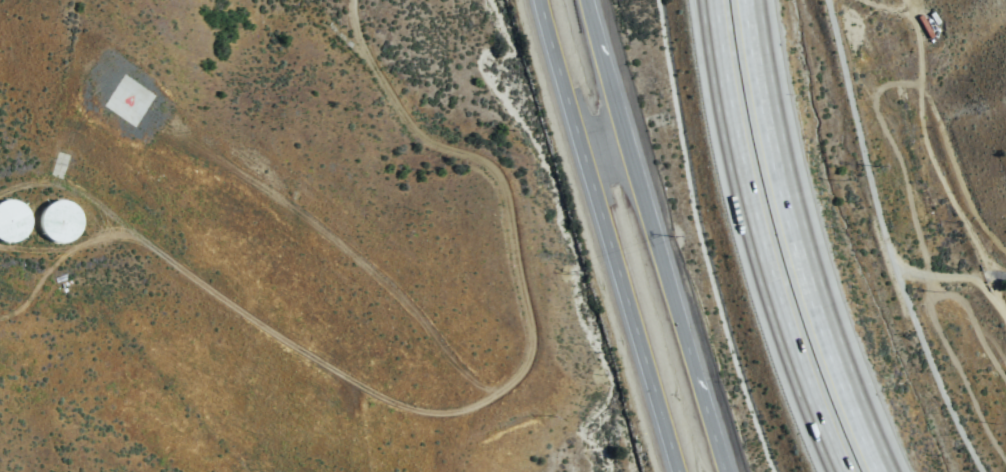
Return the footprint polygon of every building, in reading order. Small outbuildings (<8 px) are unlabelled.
[(1,241),(0,240),(0,202),(2,201),(6,200),(9,199),(13,200),(16,201),(20,202),(23,205),(25,207),(27,210),(29,214),(30,217),(30,221),(30,225),(29,228),(27,232),(25,235),(22,237),(19,239),(16,241),(12,242),(9,242),(5,242),(1,241)] [(81,229),(80,232),(78,235),(75,238),(72,240),(69,241),(65,242),(61,243),(58,243),(54,242),(51,240),(48,238),(45,235),(43,232),(41,229),(40,225),(40,222),(40,218),(41,214),(43,211),(45,208),(47,205),(50,203),(54,201),(57,200),(61,200),(65,200),(68,201),(72,203),(75,205),(77,207),(79,211),(81,214),(82,217),(82,221),(82,225),(81,229)]
